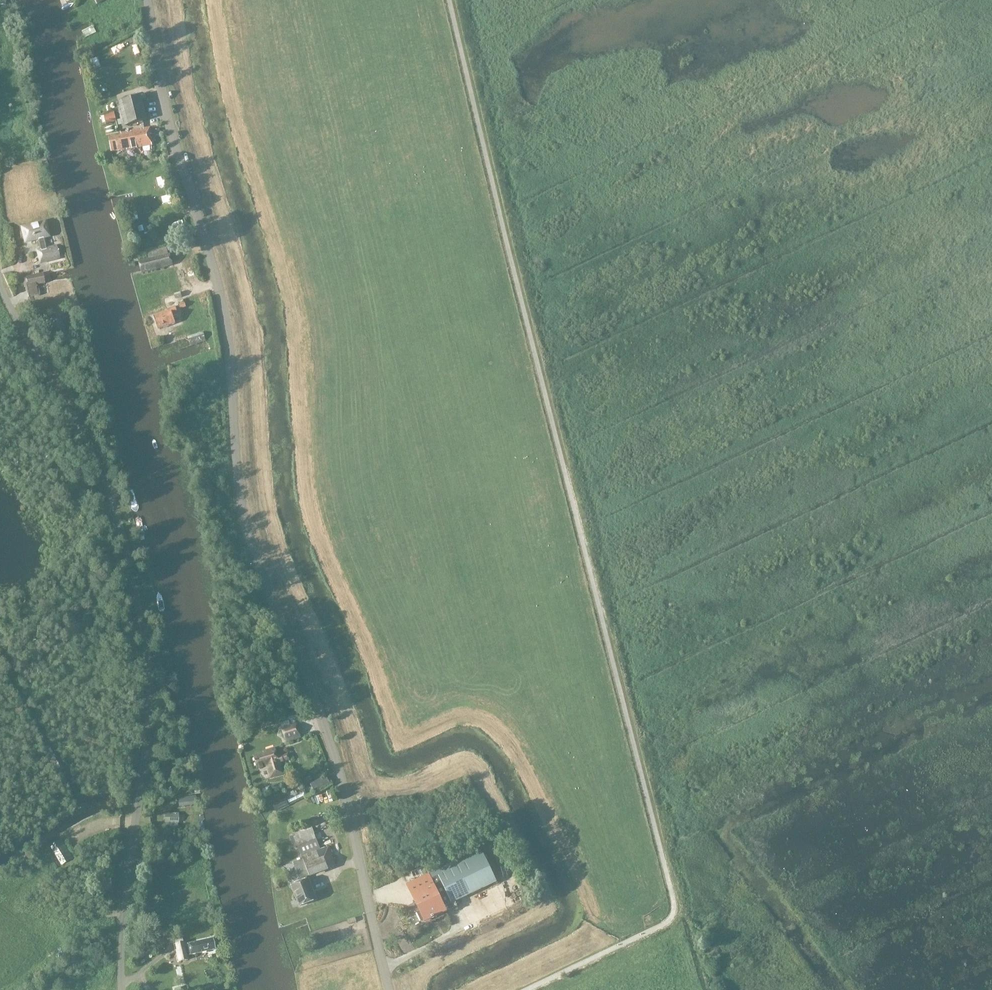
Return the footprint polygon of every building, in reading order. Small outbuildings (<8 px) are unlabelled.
[(99,62),(93,64),(96,73),(102,71),(99,62)] [(136,62),(128,64),(130,74),(139,72),(136,62)] [(141,97),(115,104),(121,128),(146,122),(141,97)] [(102,107),(103,127),(114,127),(112,106),(102,107)] [(124,135),(109,138),(112,152),(126,149),(127,150),(152,145),(148,128),(123,133),(124,135)] [(127,209),(129,216),(138,213),(136,206),(127,209)] [(56,246),(45,249),(42,236),(48,235),(45,222),(21,228),(24,240),(33,238),(34,241),(38,240),(41,250),(37,251),(40,264),(56,260),(55,257),(58,256),(56,246)] [(140,262),(143,273),(172,265),(170,254),(140,262)] [(44,285),(42,275),(23,278),(25,288),(44,285)] [(168,313),(154,317),(158,330),(175,325),(172,317),(177,315),(175,307),(166,310),(168,313)] [(277,717),(286,743),(301,737),(291,712),(277,717)] [(270,718),(260,721),(261,727),(272,725),(270,718)] [(280,764),(291,761),(289,754),(278,757),(277,750),(265,754),(265,756),(256,759),(258,768),(267,766),(271,778),(284,774),(280,764)] [(314,792),(330,783),(326,776),(310,785),(314,792)] [(165,815),(164,828),(177,828),(178,816),(165,815)] [(299,851),(300,850),(303,857),(302,858),(303,860),(293,864),(299,880),(336,866),(329,848),(307,856),(305,852),(305,850),(304,850),(304,849),(318,843),(312,827),(293,835),(299,851)] [(480,849),(408,884),(420,911),(408,917),(414,930),(446,914),(443,908),(496,882),(480,849)] [(376,876),(381,883),(386,880),(381,873),(376,876)] [(299,906),(316,900),(309,880),(292,886),(299,906)] [(488,911),(497,905),(492,899),(484,905),(488,911)] [(174,940),(175,945),(179,963),(188,961),(187,956),(214,950),(212,939),(185,946),(184,943),(183,943),(182,939),(174,940)]
